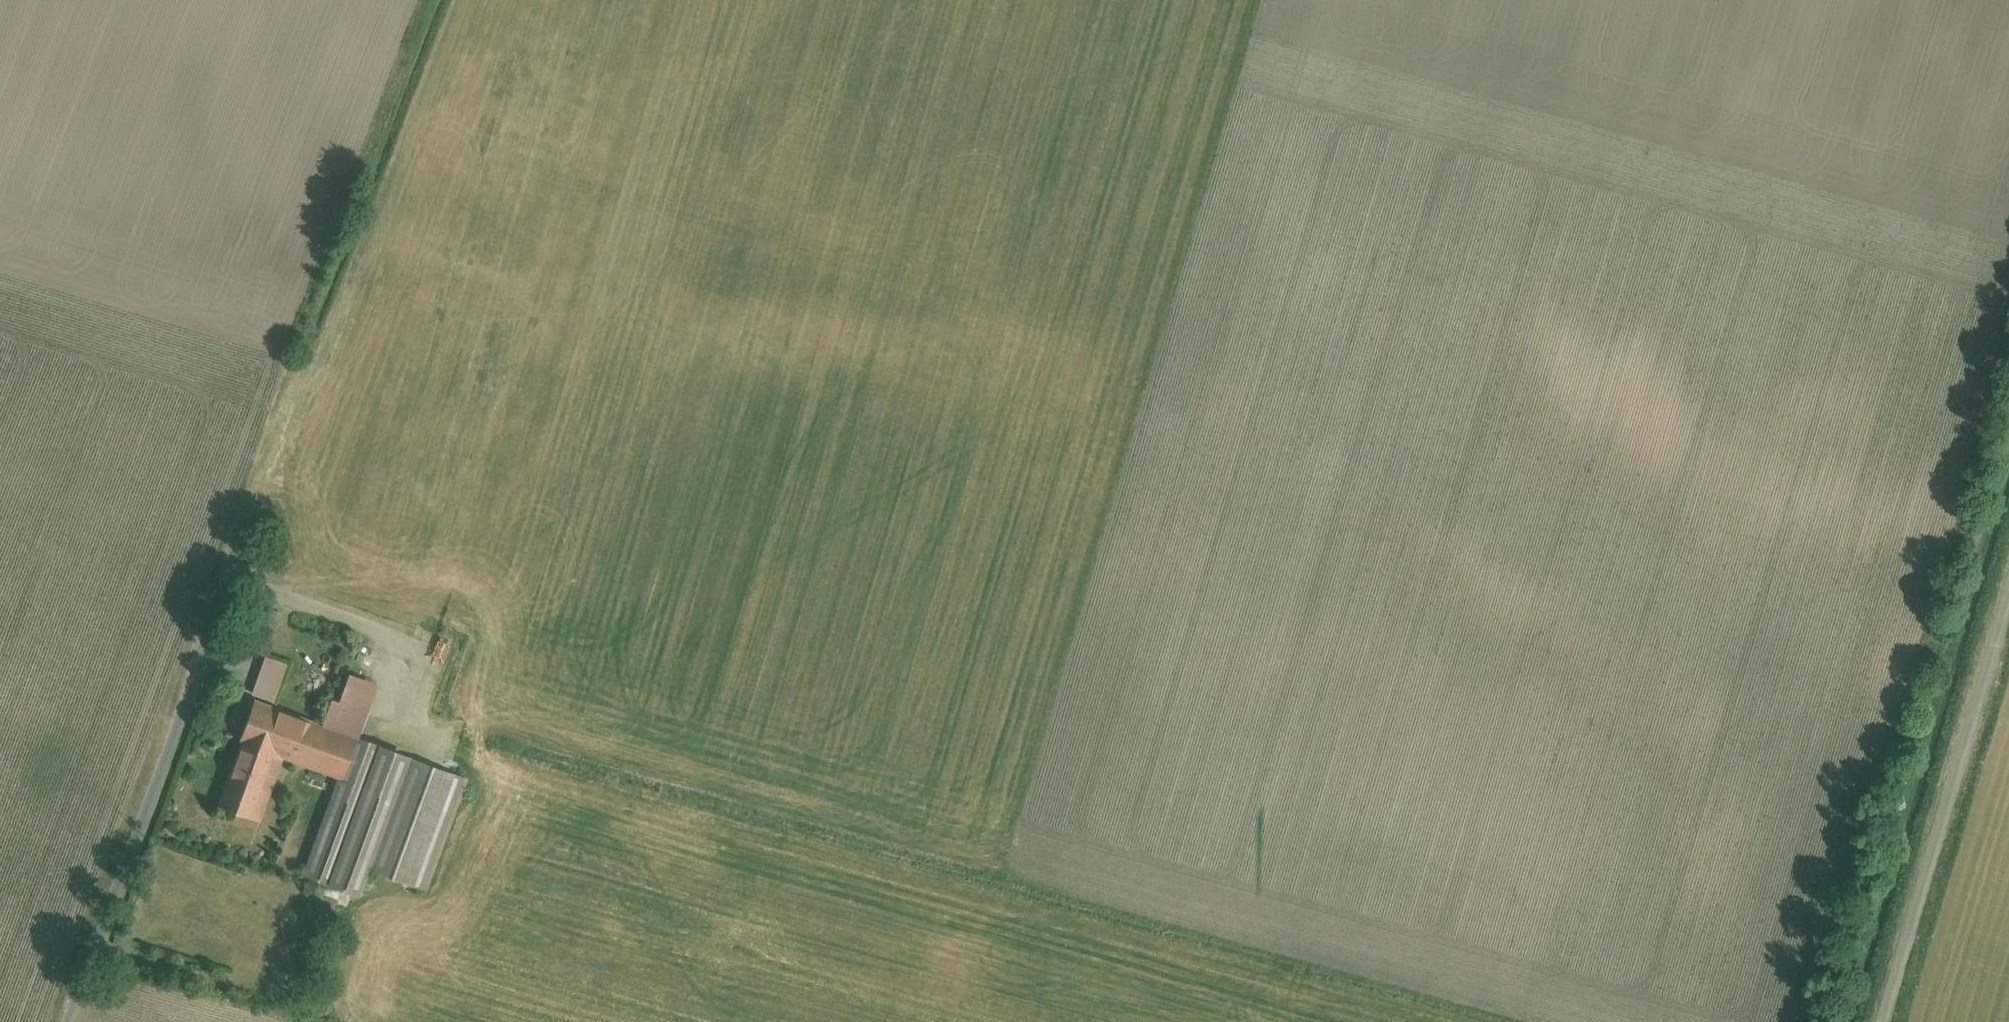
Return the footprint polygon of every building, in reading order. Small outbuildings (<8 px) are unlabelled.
[(317,725),(253,702),(213,810),(258,826),(282,760),(335,779),(299,878),(355,898),(364,873),(426,895),(468,780),(357,739),(375,689),(336,674),(317,725)]
